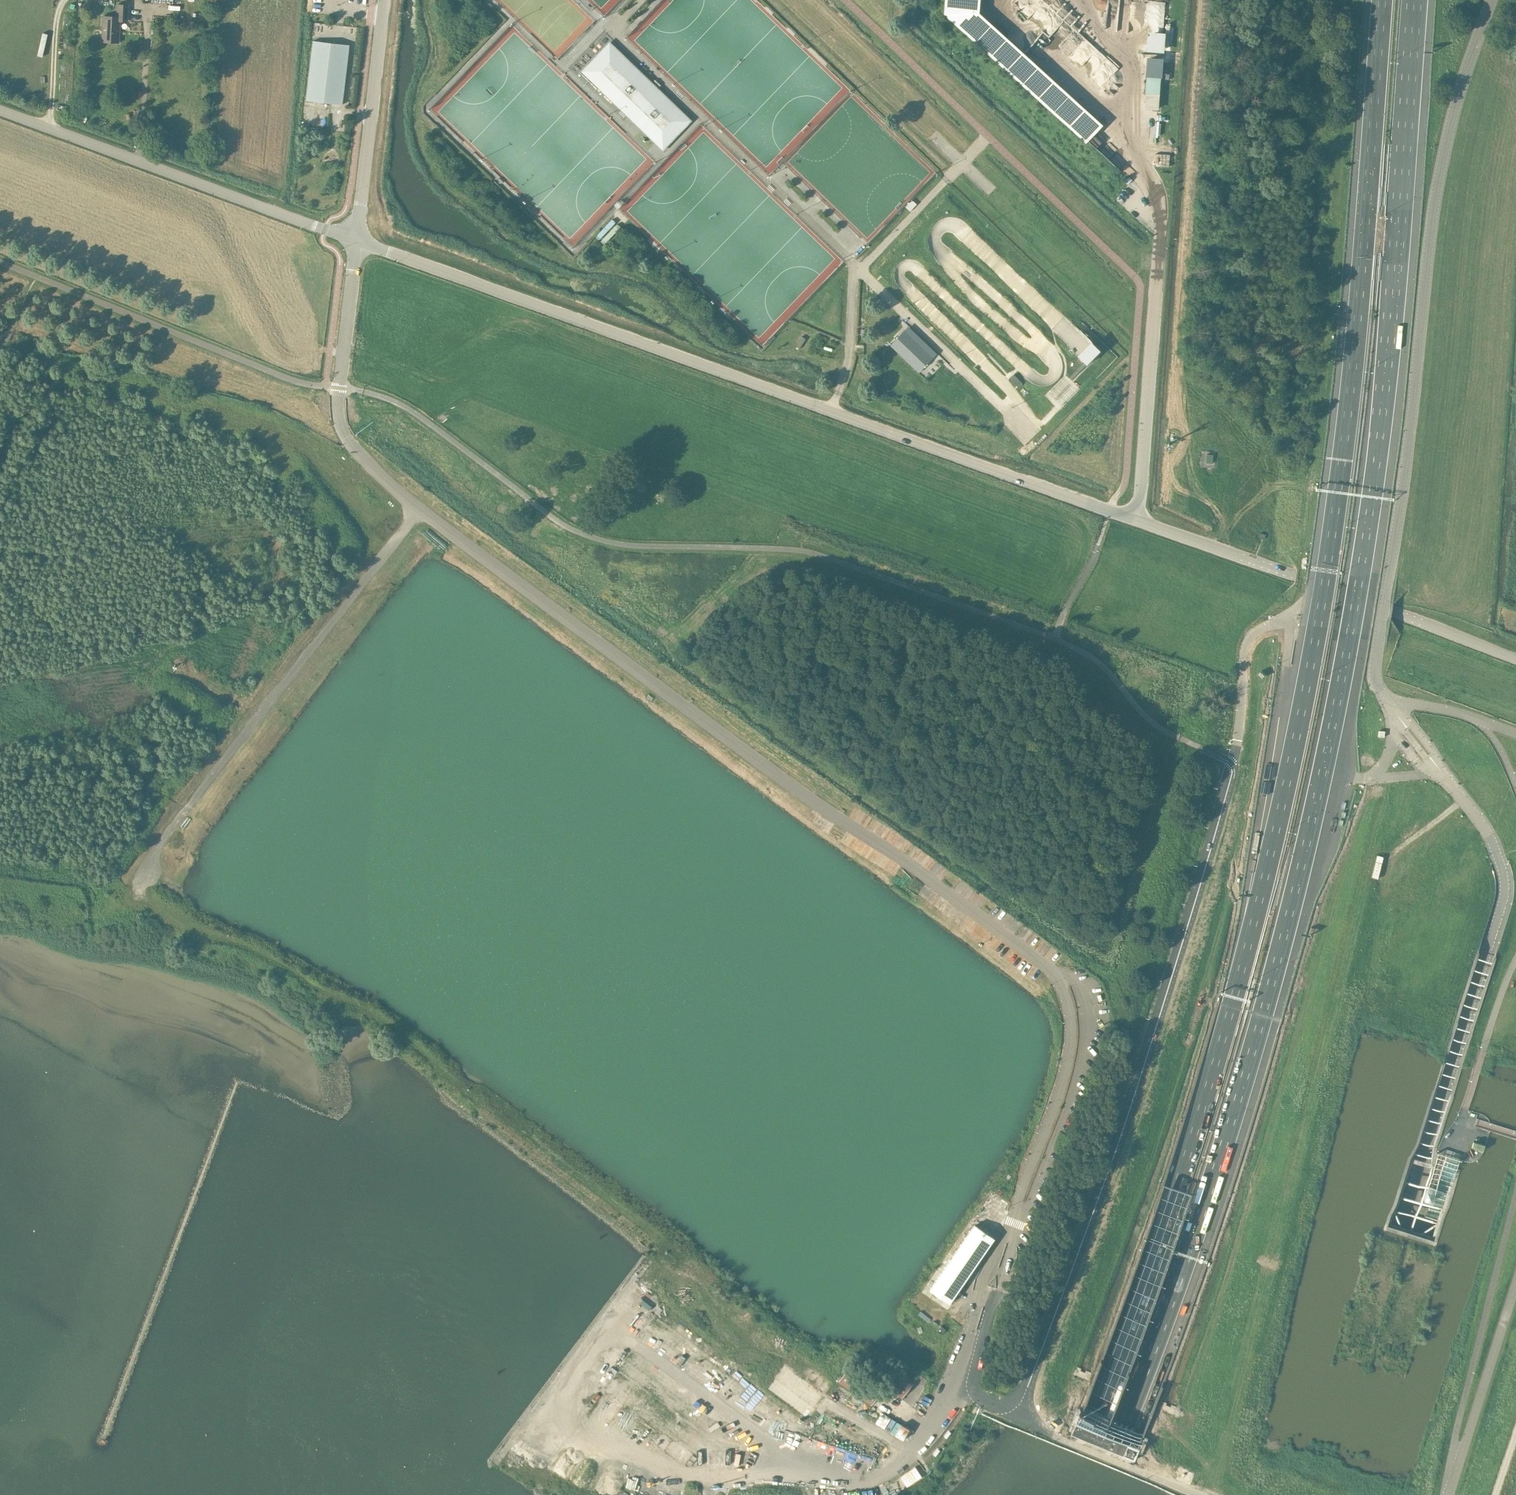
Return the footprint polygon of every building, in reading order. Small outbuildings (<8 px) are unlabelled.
[(944,14),(1086,143),(1104,123),(978,9),(978,0),(945,0),(944,14)] [(127,21),(128,5),(116,5),(116,16),(102,16),(101,41),(118,42),(119,21),(127,21)] [(342,104),(349,45),(313,41),(306,100),(342,104)] [(609,47),(586,71),(663,145),(686,121),(609,47)] [(1148,63),(1147,75),(1159,76),(1160,64),(1148,63)] [(1146,92),(1145,108),(1157,109),(1158,93),(1159,77),(1147,76),(1146,92)] [(904,331),(890,345),(918,372),(919,372),(932,358),(904,331)] [(1378,879),(1383,857),(1377,855),(1371,877),(1378,879)] [(1177,1188),(1166,1184),(1078,1424),(1104,1434),(1152,1315),(1191,1193),(1177,1188)] [(942,1334),(945,1329),(941,1326),(937,1330),(942,1334)] [(902,1398),(915,1381),(882,1357),(869,1374),(902,1398)] [(871,1406),(884,1388),(851,1364),(838,1382),(871,1406)] [(1123,1456),(1128,1444),(1104,1434),(1078,1424),(1076,1423),(1071,1434),(1123,1456)] [(1128,1444),(1123,1456),(1134,1460),(1139,1449),(1128,1444)]
